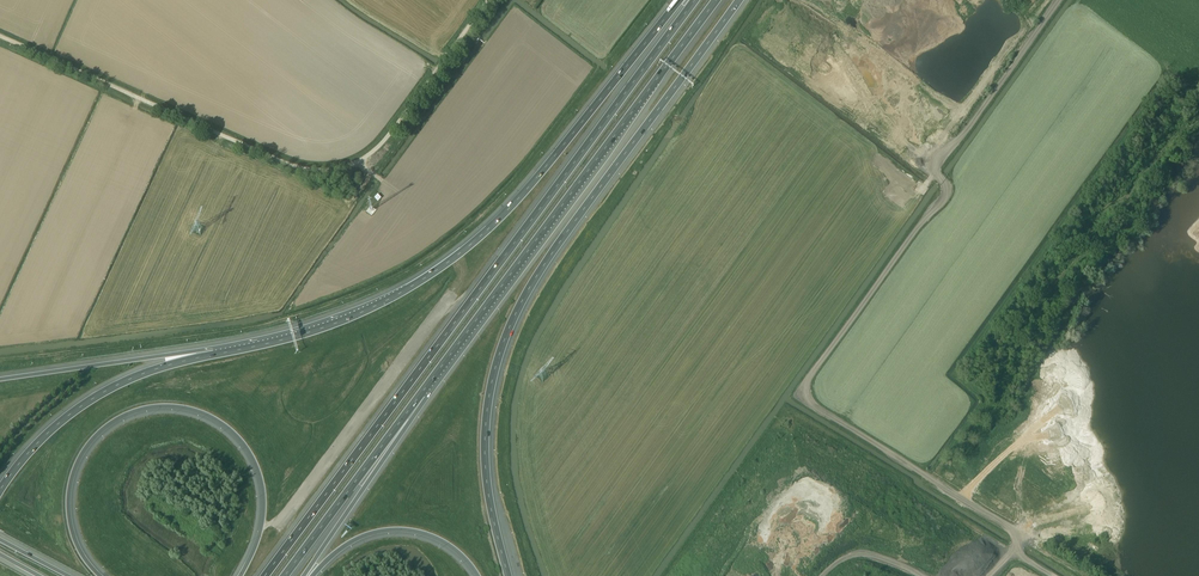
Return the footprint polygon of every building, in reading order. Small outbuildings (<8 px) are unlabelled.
[(976,571),(983,565),(980,562),(974,569),(976,571)]
